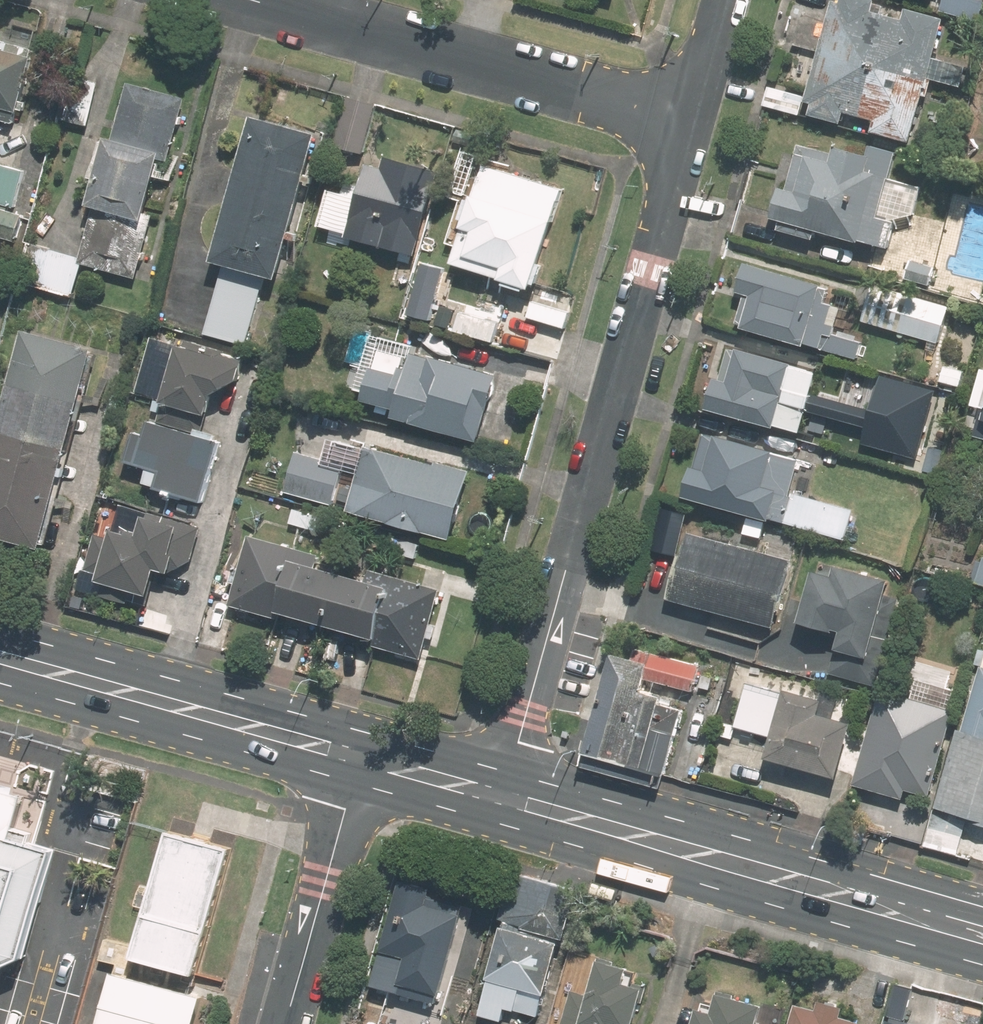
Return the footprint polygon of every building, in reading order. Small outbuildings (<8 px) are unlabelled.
[(801,108),(808,109),(805,120),(838,129),(841,118),(871,127),(868,138),(901,147),(904,136),(909,137),(937,34),(936,34),(939,23),(902,13),(899,24),(867,15),(870,5),(853,0),(839,0),(837,7),(830,5),(801,108)] [(982,26),(982,23),(982,5),(964,0),(941,0),(938,14),(982,26)] [(5,117),(26,123),(44,51),(13,43),(18,24),(0,19),(0,137),(5,117)] [(142,278),(191,97),(136,82),(120,141),(108,138),(102,160),(112,162),(86,256),(38,243),(27,283),(79,297),(88,264),(142,278)] [(93,127),(101,95),(70,87),(62,119),(93,127)] [(226,256),(232,258),(223,291),(212,332),(253,343),(274,269),(290,274),(330,131),(266,114),(226,256)] [(546,288),(576,186),(491,162),(494,152),(470,145),(457,191),(467,194),(454,239),(464,242),(458,263),(546,288)] [(919,190),(887,181),(890,171),(889,170),(893,157),(867,150),(863,163),(795,145),(782,195),(774,193),(766,224),(803,234),(886,256),(895,224),(909,228),(919,190)] [(422,249),(445,167),(398,154),(395,166),(378,162),(359,232),(422,249)] [(30,169),(0,162),(0,233),(26,240),(34,211),(20,207),(30,169)] [(935,268),(908,261),(902,282),(930,290),(935,268)] [(819,289),(741,268),(734,296),(747,300),(741,321),(739,329),(858,360),(862,344),(808,329),(811,317),(819,289)] [(860,328),(938,349),(949,308),(871,287),(860,328)] [(111,345),(39,325),(0,464),(0,529),(56,544),(111,345)] [(252,376),(258,357),(190,338),(173,398),(224,413),(231,387),(252,376)] [(490,437),(506,373),(380,343),(367,396),(403,404),(400,415),(490,437)] [(802,414),(864,431),(859,449),(914,464),(934,393),(878,379),(868,414),(807,398),(813,374),(724,351),(707,416),(795,440),(802,414)] [(964,372),(943,366),(938,384),(959,390),(964,372)] [(216,499),(231,440),(146,418),(136,460),(156,465),(151,483),(216,499)] [(850,512),(788,495),(797,462),(700,436),(682,499),(780,526),(780,524),(842,541),(850,512)] [(468,534),(484,469),(372,441),(356,506),(468,534)] [(341,504),(353,461),(296,445),(284,488),(341,504)] [(324,531),(329,512),(299,503),(294,523),(324,531)] [(122,538),(100,531),(90,567),(161,588),(169,565),(193,572),(207,525),(158,510),(154,526),(128,518),(122,538)] [(432,658),(453,582),(382,562),(380,572),(329,557),(331,548),(261,528),(239,603),(432,658)] [(790,563),(684,535),(666,603),(772,632),(790,563)] [(978,559),(971,585),(982,588),(982,560),(978,559)] [(791,627),(831,638),(827,654),(863,663),(877,608),(884,584),(829,569),(826,581),(805,575),(791,627)] [(982,649),(966,711),(964,711),(958,734),(953,732),(930,814),(982,829),(982,649)] [(633,725),(646,680),(610,670),(586,756),(672,780),(684,740),(633,725)] [(759,764),(831,783),(846,728),(811,719),(816,703),(778,693),(767,732),(768,733),(759,764)] [(851,783),(924,803),(948,714),(876,694),(851,783)] [(245,843),(182,828),(151,954),(214,969),(245,843)] [(3,966),(27,955),(56,849),(0,834),(0,976),(3,966)] [(448,999),(471,904),(435,895),(439,877),(409,869),(381,983),(448,999)] [(536,1017),(569,888),(513,874),(476,1019),(498,1023),(501,1009),(536,1017)] [(641,959),(612,951),(594,1017),(620,1023),(623,1023),(625,1017),(646,1023),(658,980),(637,974),(641,959)] [(131,968),(116,1023),(211,1023),(220,991),(131,968)] [(779,998),(734,985),(729,1005),(709,999),(703,1023),(772,1023),(779,998)] [(803,1001),(797,1023),(866,1023),(867,1018),(803,1001)] [(896,1013),(893,1023),(935,1023),(896,1013)]
